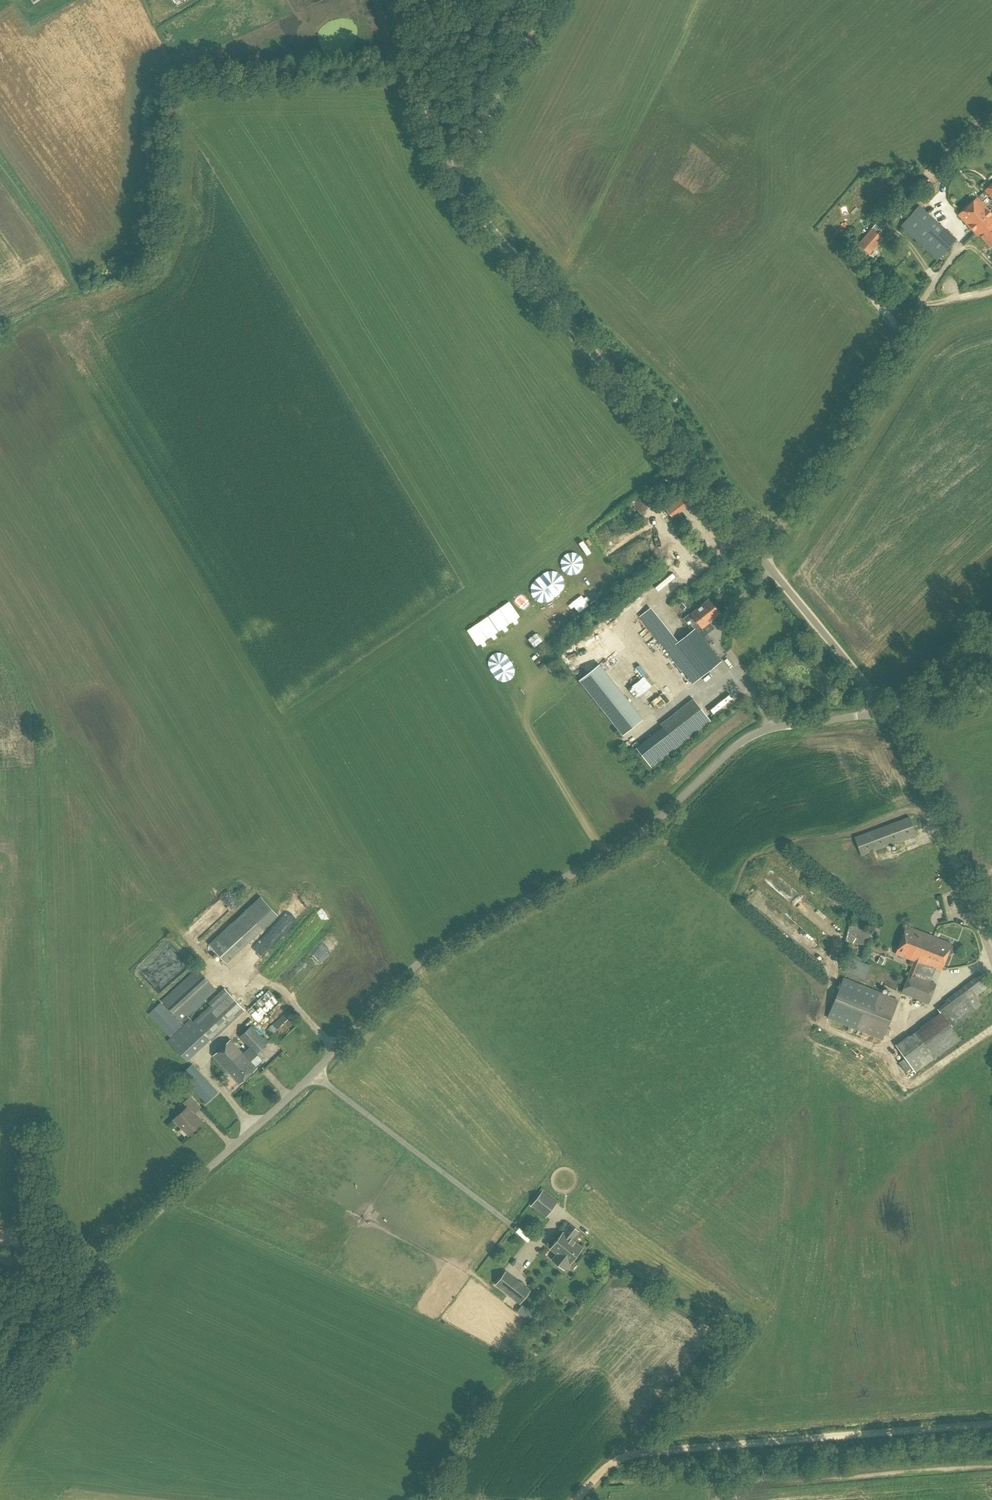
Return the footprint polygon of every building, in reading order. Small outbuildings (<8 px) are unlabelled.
[(976,198),(957,215),(977,237),(978,236),(990,248),(991,246),(991,214),(976,198)] [(938,260),(956,239),(919,206),(901,227),(938,260)] [(869,254),(883,239),(872,229),(858,245),(869,254)] [(675,514),(691,502),(685,494),(666,509),(671,517),(675,514)] [(691,614),(695,619),(690,623),(694,629),(678,642),(667,651),(693,683),(701,677),(702,677),(721,661),(708,645),(702,638),(707,634),(714,629),(709,622),(720,614),(709,600),(691,614)] [(733,638),(740,633),(732,623),(725,628),(733,638)] [(610,637),(620,631),(616,626),(607,632),(610,637)] [(619,637),(613,639),(618,650),(623,648),(619,637)] [(610,643),(605,649),(611,654),(616,648),(610,643)] [(600,665),(579,681),(623,737),(644,720),(600,665)] [(645,671),(641,675),(649,685),(653,681),(645,671)] [(684,676),(676,678),(677,685),(686,684),(684,676)] [(657,703),(653,698),(659,692),(652,683),(640,693),(658,713),(668,705),(662,699),(657,703)] [(651,767),(711,721),(707,717),(693,699),(660,725),(663,727),(636,748),(651,767)] [(863,860),(916,838),(909,820),(855,842),(863,860)] [(209,945),(226,962),(277,914),(261,897),(209,945)] [(213,907),(221,916),(227,911),(219,902),(213,907)] [(921,932),(906,926),(896,954),(910,959),(911,958),(915,959),(909,974),(901,993),(928,1004),(936,984),(915,976),(921,962),(942,970),(952,944),(933,936),(921,932)] [(168,1034),(188,1015),(216,989),(197,969),(149,1014),(168,1034)] [(915,1073),(953,1045),(960,1040),(951,1028),(982,1004),(975,996),(983,990),(990,985),(981,972),(973,978),(944,1001),(945,1003),(938,1008),(941,1012),(933,1019),(896,1047),(915,1073)] [(882,1039),(899,1001),(844,979),(828,1018),(882,1039)] [(188,1059),(210,1039),(236,1015),(235,1014),(242,1007),(224,988),(209,1003),(211,1005),(194,1021),(192,1019),(170,1039),(188,1059)] [(259,1023),(281,1002),(269,990),(247,1010),(259,1023)] [(278,1043),(300,1023),(288,1011),(266,1031),(278,1043)] [(255,1067),(249,1060),(256,1054),(267,1043),(251,1026),(239,1037),(249,1047),(243,1053),(233,1042),(231,1040),(213,1056),(239,1084),(257,1068),(255,1067)] [(206,1103),(218,1092),(192,1064),(180,1075),(206,1103)] [(203,1122),(193,1112),(199,1106),(190,1097),(184,1102),(188,1106),(174,1120),(189,1135),(203,1122)] [(545,1218),(558,1202),(543,1191),(531,1207),(545,1218)] [(551,1249),(556,1253),(551,1260),(564,1270),(565,1270),(582,1248),(572,1240),(579,1232),(570,1225),(563,1233),(551,1249)] [(495,1285),(505,1293),(520,1304),(531,1290),(506,1271),(495,1285)]
